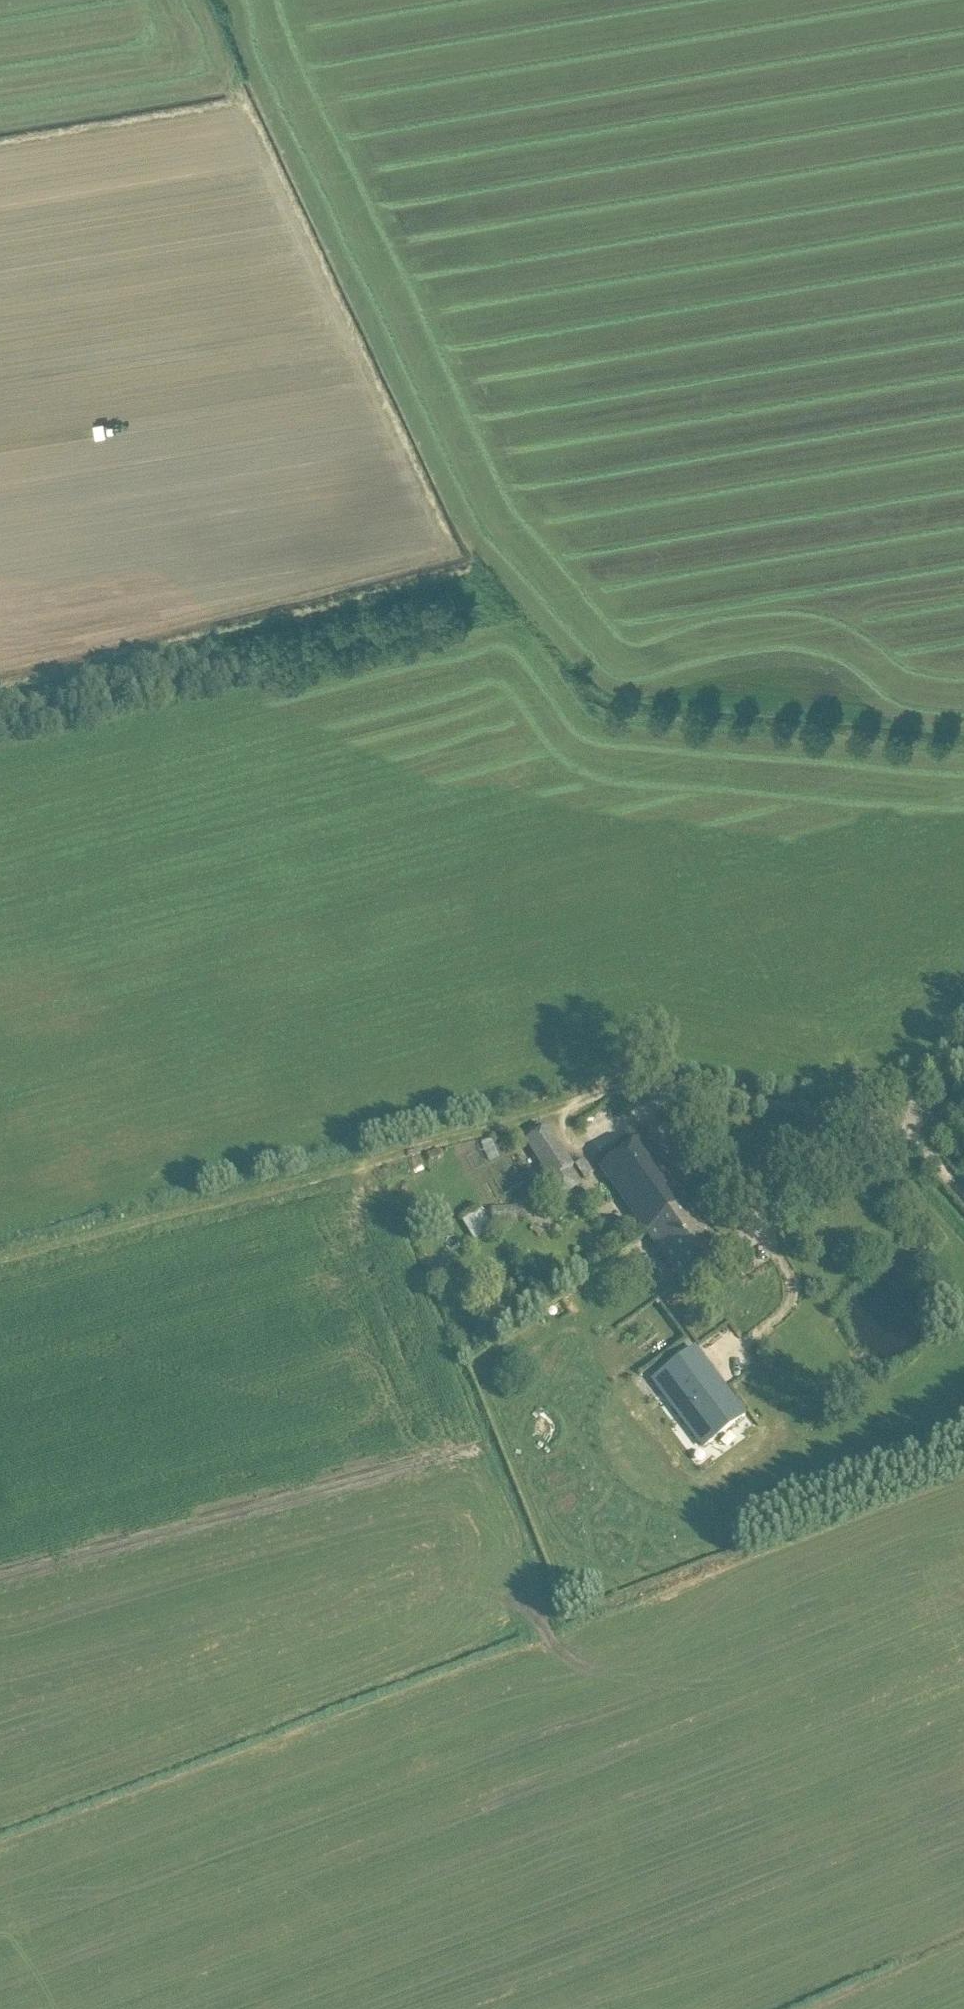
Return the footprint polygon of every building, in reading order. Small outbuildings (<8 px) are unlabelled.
[(547,1126),(525,1140),(542,1166),(541,1167),(544,1171),(556,1191),(571,1182),(560,1163),(568,1159),(547,1126)] [(601,1167),(646,1231),(687,1201),(641,1138),(601,1167)] [(526,1199),(512,1208),(517,1215),(531,1206),(526,1199)] [(646,1231),(682,1280),(722,1251),(687,1201),(646,1231)] [(465,1217),(476,1237),(489,1230),(478,1210),(465,1217)] [(656,1363),(663,1372),(653,1379),(703,1446),(745,1416),(688,1339),(656,1363)]
